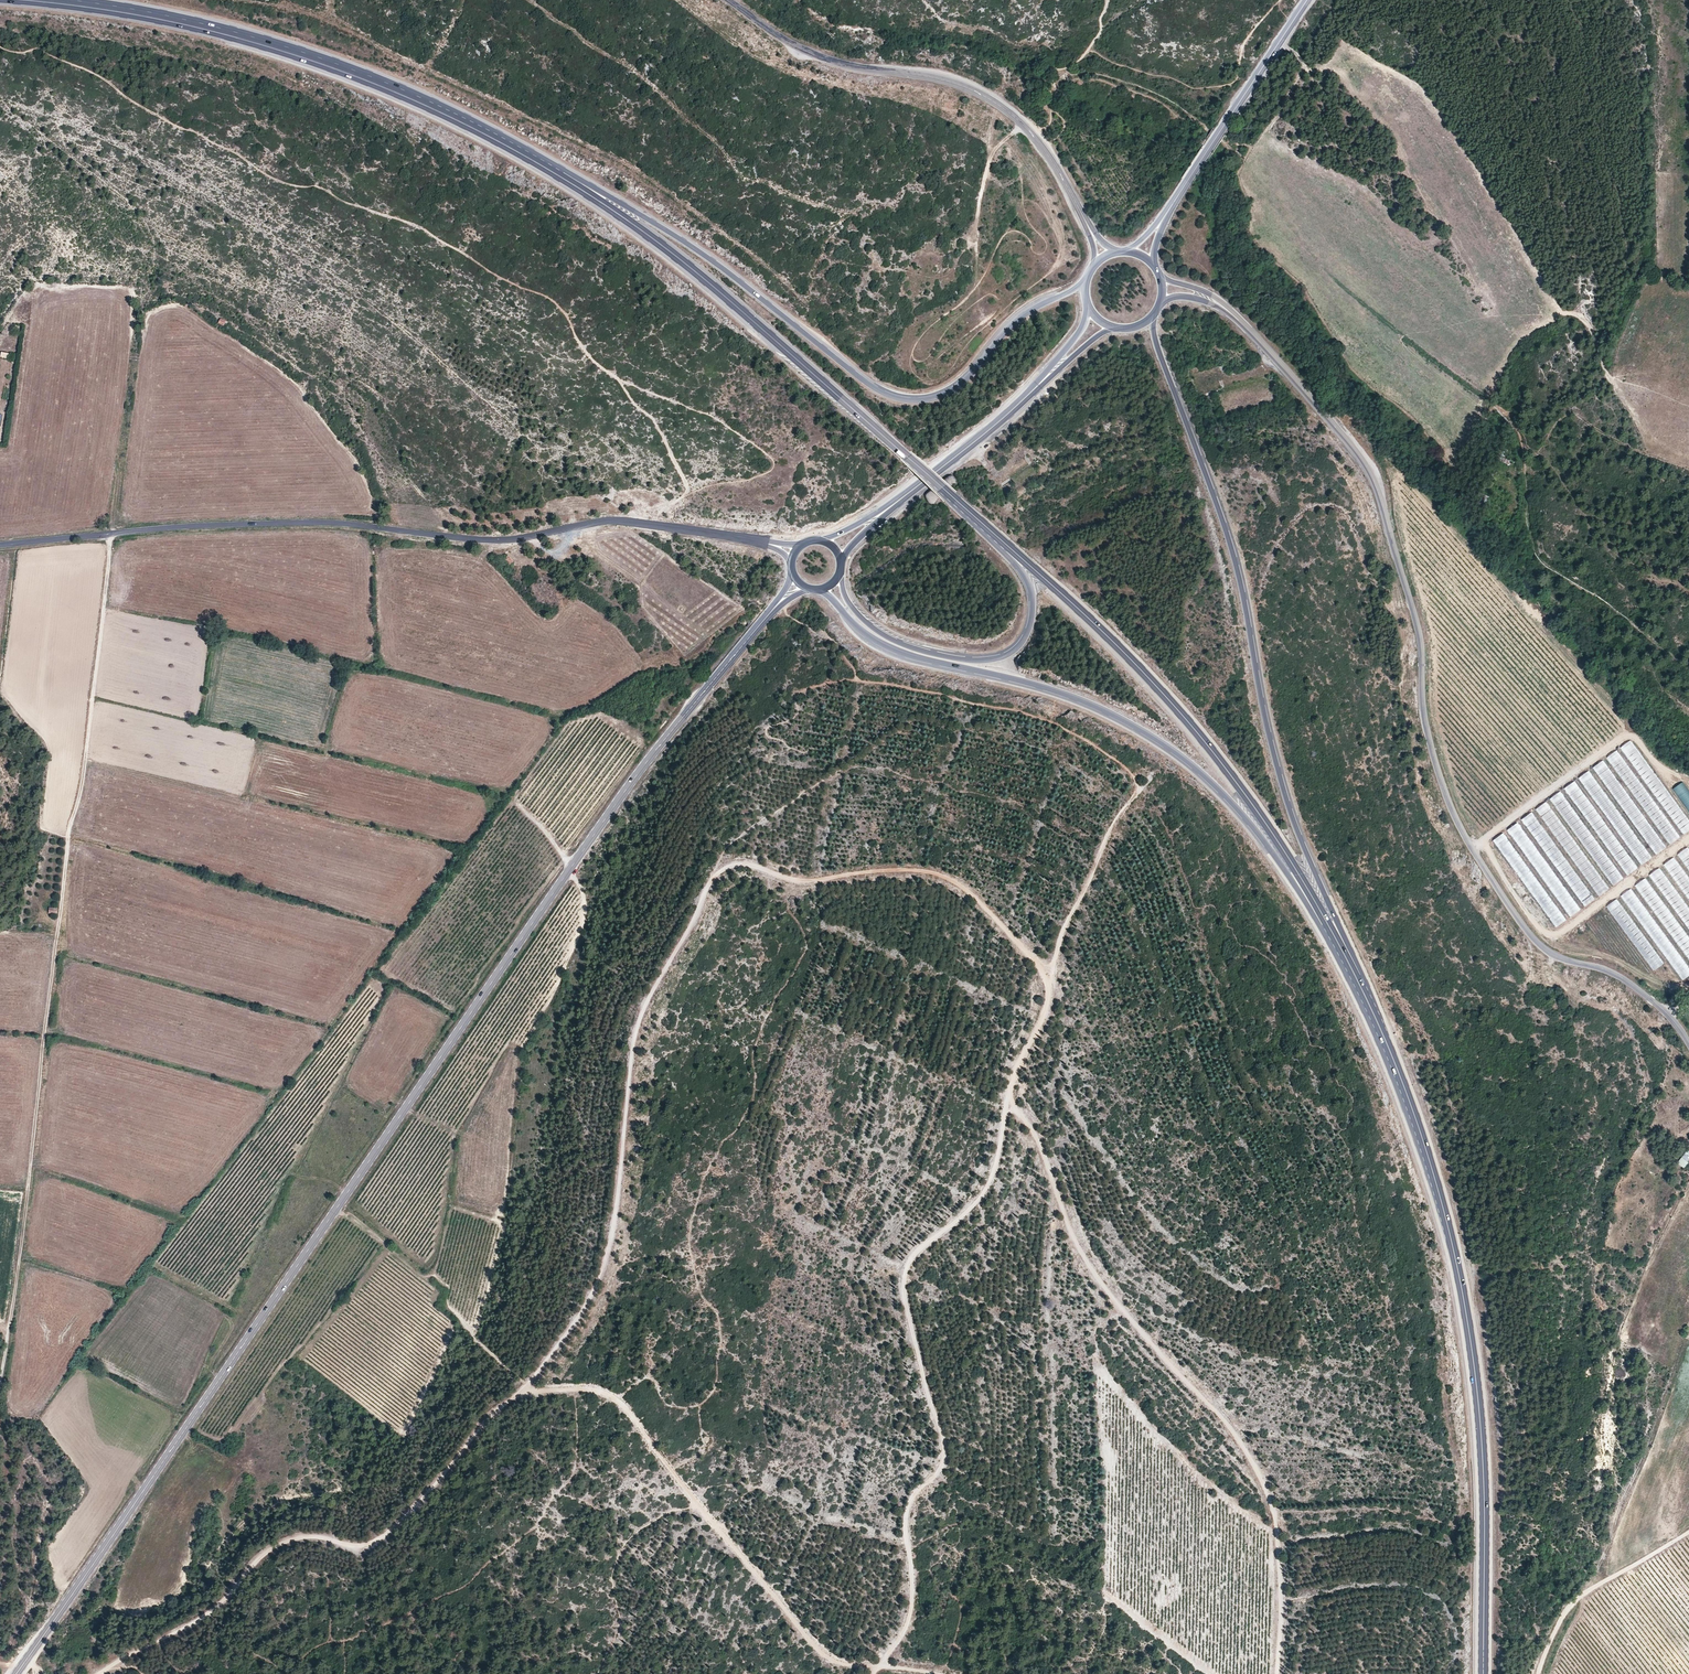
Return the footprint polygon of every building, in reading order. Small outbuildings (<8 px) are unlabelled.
[(514,561),(508,556),(504,560),(510,566),(514,561)] [(1609,756),(1666,845),(1679,837),(1673,828),(1669,830),(1667,828),(1669,827),(1619,750),(1609,756)] [(1629,757),(1683,836),(1688,831),(1688,823),(1682,813),(1675,818),(1668,807),(1675,803),(1639,750),(1629,757)] [(1666,849),(1605,760),(1594,767),(1655,856),(1666,849)] [(1640,866),(1651,859),(1590,770),(1580,777),(1640,866)] [(1565,788),(1627,877),(1637,869),(1576,781),(1565,788)] [(1688,814),(1688,789),(1684,782),(1673,789),(1688,814)] [(1612,887),(1623,880),(1561,791),(1550,798),(1612,887)] [(1548,801),(1537,809),(1578,870),(1578,868),(1583,875),(1599,898),(1609,891),(1609,889),(1583,851),(1583,855),(1550,807),(1550,806),(1548,801)] [(1524,818),(1549,857),(1557,851),(1533,812),(1524,818)] [(1518,823),(1493,840),(1526,888),(1532,884),(1529,880),(1536,876),(1522,856),(1534,847),(1518,823)] [(1688,845),(1679,852),(1688,867),(1688,845)] [(1665,862),(1671,874),(1678,870),(1682,876),(1685,874),(1674,856),(1665,862)] [(1562,872),(1584,908),(1595,902),(1583,883),(1578,886),(1580,889),(1576,892),(1573,887),(1571,885),(1577,881),(1575,878),(1571,881),(1567,875),(1570,873),(1568,868),(1562,872)] [(1688,929),(1688,908),(1666,874),(1661,878),(1664,882),(1659,886),(1688,929)] [(1655,902),(1657,906),(1653,909),(1688,960),(1688,939),(1645,876),(1634,884),(1649,906),(1655,902)] [(1688,976),(1688,971),(1631,887),(1621,894),(1681,981),(1688,976)] [(1628,917),(1616,898),(1606,905),(1618,923),(1628,917)] [(1640,932),(1631,938),(1652,971),(1662,965),(1640,932)] [(1688,1158),(1688,1149),(1688,1148),(1682,1156),(1681,1156),(1677,1162),(1684,1167),(1688,1161),(1687,1161),(1688,1158)]
